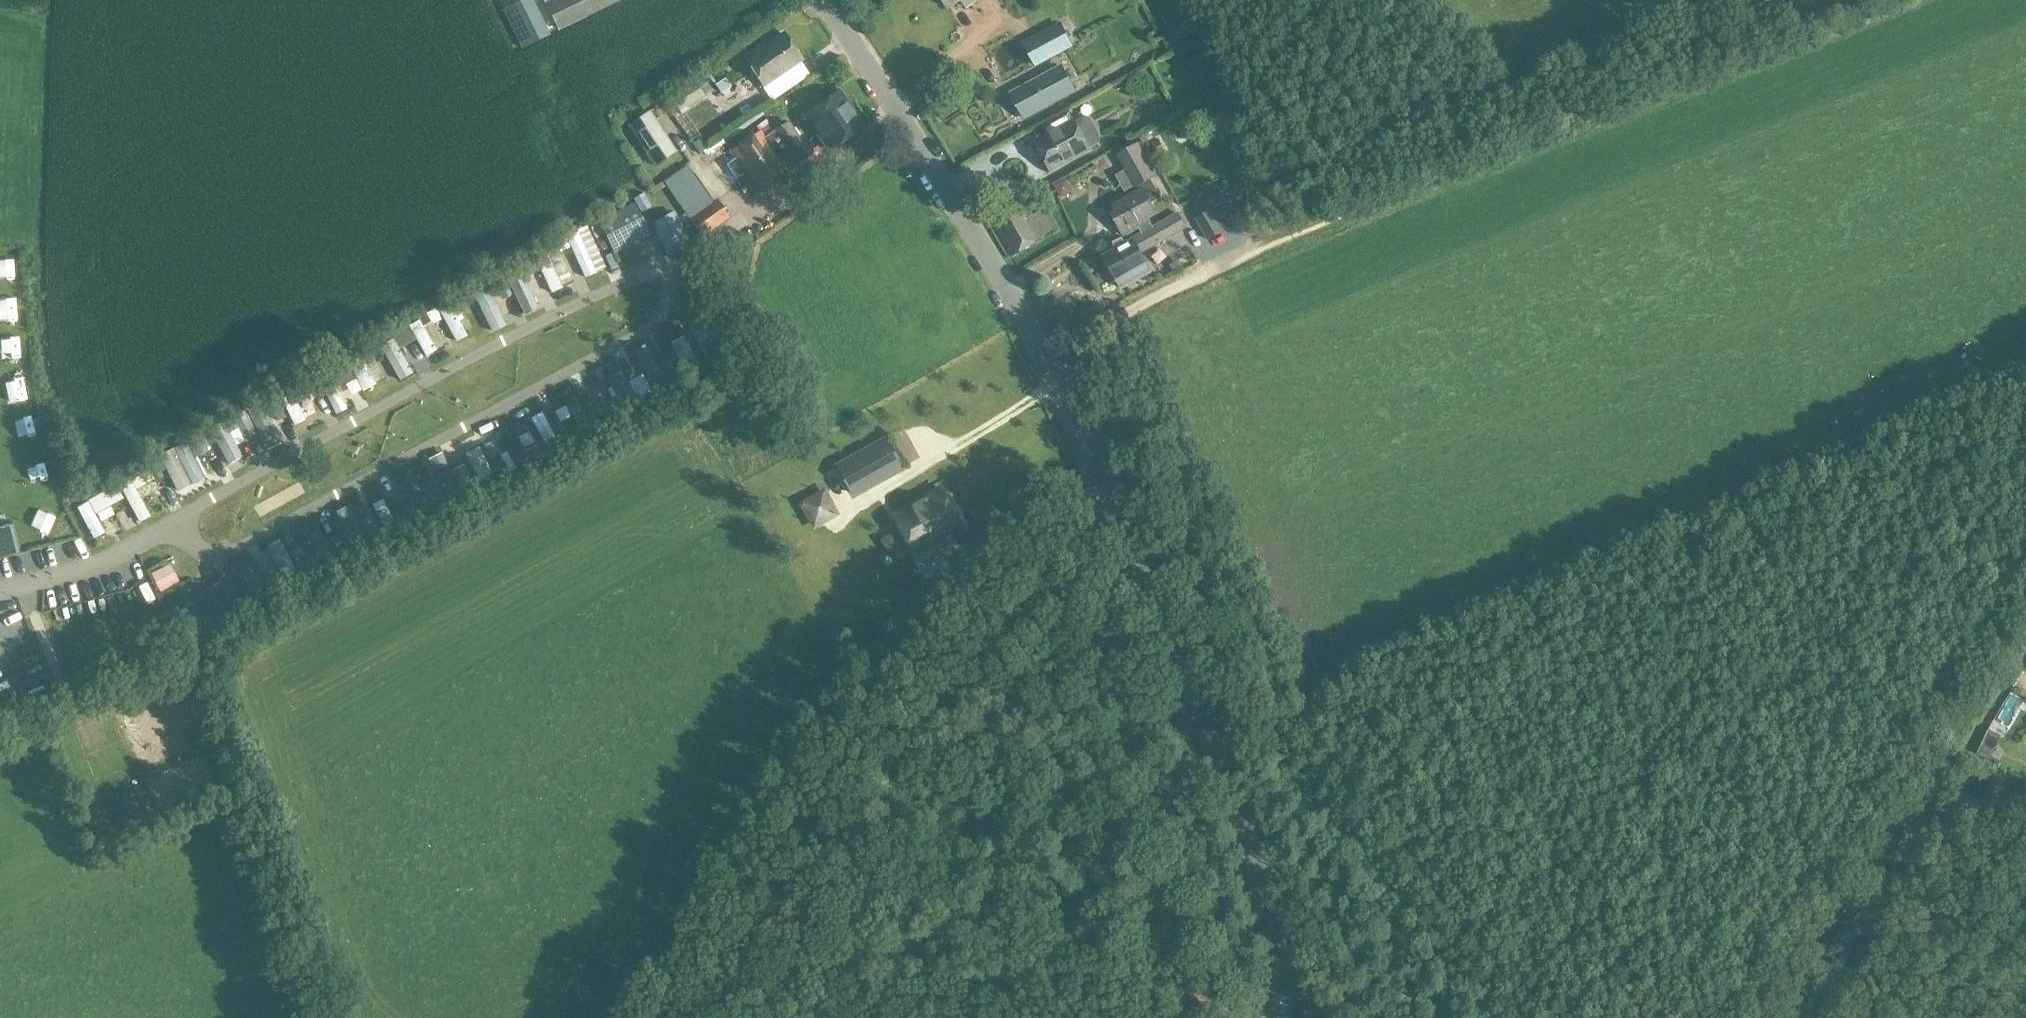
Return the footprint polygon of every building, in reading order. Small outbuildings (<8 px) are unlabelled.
[(503,9),(522,47),(549,34),(532,0),(521,0),(503,9)] [(557,32),(621,0),(542,0),(557,32)] [(1167,31),(1188,20),(1183,10),(1162,21),(1167,31)] [(1024,43),(1036,65),(1071,46),(1059,24),(1024,43)] [(801,59),(792,46),(783,34),(745,60),(763,85),(801,59)] [(1075,92),(1061,66),(1011,93),(1025,119),(1075,92)] [(668,95),(682,114),(707,97),(694,78),(668,95)] [(805,115),(829,149),(862,126),(838,92),(805,115)] [(677,151),(650,110),(627,125),(654,167),(677,151)] [(1049,134),(1035,141),(1050,170),(1088,149),(1100,142),(1100,137),(1091,119),(1086,116),(1074,122),(1073,121),(1069,114),(1045,127),(1049,134)] [(787,123),(777,129),(776,128),(766,135),(761,128),(731,150),(736,158),(727,164),(737,178),(741,176),(754,194),(809,154),(787,123)] [(1136,187),(1155,176),(1138,144),(1118,155),(1136,187)] [(688,164),(664,181),(702,236),(729,217),(716,198),(713,200),(688,164)] [(1124,235),(1138,228),(1142,234),(1153,228),(1147,217),(1155,213),(1150,204),(1161,198),(1152,182),(1138,189),(1140,192),(1113,207),(1116,211),(1112,214),(1124,235)] [(1209,240),(1241,222),(1225,193),(1201,207),(1205,215),(1197,219),(1209,240)] [(1047,207),(1030,217),(1021,200),(989,218),(1012,257),(1059,229),(1047,207)] [(634,202),(616,212),(632,240),(649,231),(634,202)] [(668,258),(693,245),(675,210),(649,224),(668,258)] [(1123,288),(1152,273),(1141,253),(1185,227),(1178,214),(1153,228),(1142,234),(1133,239),(1133,240),(1104,256),(1107,261),(1102,265),(1109,278),(1115,276),(1123,288)] [(585,278),(596,273),(577,232),(566,237),(585,278)] [(1153,256),(1157,264),(1177,256),(1173,247),(1153,256)] [(535,258),(550,292),(562,287),(547,253),(535,258)] [(513,262),(501,268),(521,308),(533,302),(513,262)] [(499,319),(483,282),(473,286),(488,323),(499,319)] [(438,310),(455,341),(466,335),(449,304),(438,310)] [(706,326),(725,363),(738,356),(719,319),(706,326)] [(408,325),(425,356),(435,350),(419,320),(408,325)] [(389,337),(379,342),(394,372),(405,367),(389,337)] [(689,380),(703,373),(685,337),(671,343),(689,380)] [(375,383),(358,351),(345,358),(362,390),(375,383)] [(657,394),(669,387),(652,355),(639,362),(657,394)] [(314,374),(331,407),(342,401),(325,368),(314,374)] [(638,405),(620,371),(606,379),(624,412),(638,405)] [(305,420),(290,389),(279,395),(294,425),(305,420)] [(580,431),(591,425),(575,398),(565,403),(580,431)] [(248,412),(264,444),(275,438),(259,407),(248,412)] [(409,427),(421,422),(416,410),(404,415),(409,427)] [(559,446),(542,413),(531,419),(549,452),(559,446)] [(209,428),(228,464),(242,457),(223,420),(209,428)] [(517,468),(530,461),(512,428),(499,435),(517,468)] [(169,470),(196,459),(186,435),(159,446),(169,470)] [(887,438),(838,466),(854,493),(903,466),(887,438)] [(466,454),(483,488),(496,481),(479,448),(466,454)] [(94,482),(107,511),(150,493),(137,463),(94,482)] [(436,469),(451,501),(462,495),(447,464),(436,469)] [(432,512),(415,479),(404,485),(421,517),(432,512)] [(895,515),(916,554),(964,527),(942,488),(895,515)] [(398,530),(383,499),(372,505),(387,535),(398,530)] [(188,526),(207,518),(204,509),(184,517),(188,526)] [(352,513),(342,518),(358,550),(369,544),(352,513)] [(0,525),(0,557),(20,552),(12,522),(0,525)] [(327,566),(337,561),(321,529),(311,534),(327,566)] [(299,577),(283,548),(271,554),(286,583),(299,577)] [(145,549),(134,553),(144,583),(156,578),(145,549)] [(252,566),(241,572),(257,602),(268,597),(252,566)] [(868,585),(881,576),(874,566),(861,575),(868,585)] [(202,722),(189,727),(193,739),(206,735),(202,722)] [(1995,751),(1982,745),(1978,754),(1991,760),(1995,751)]
